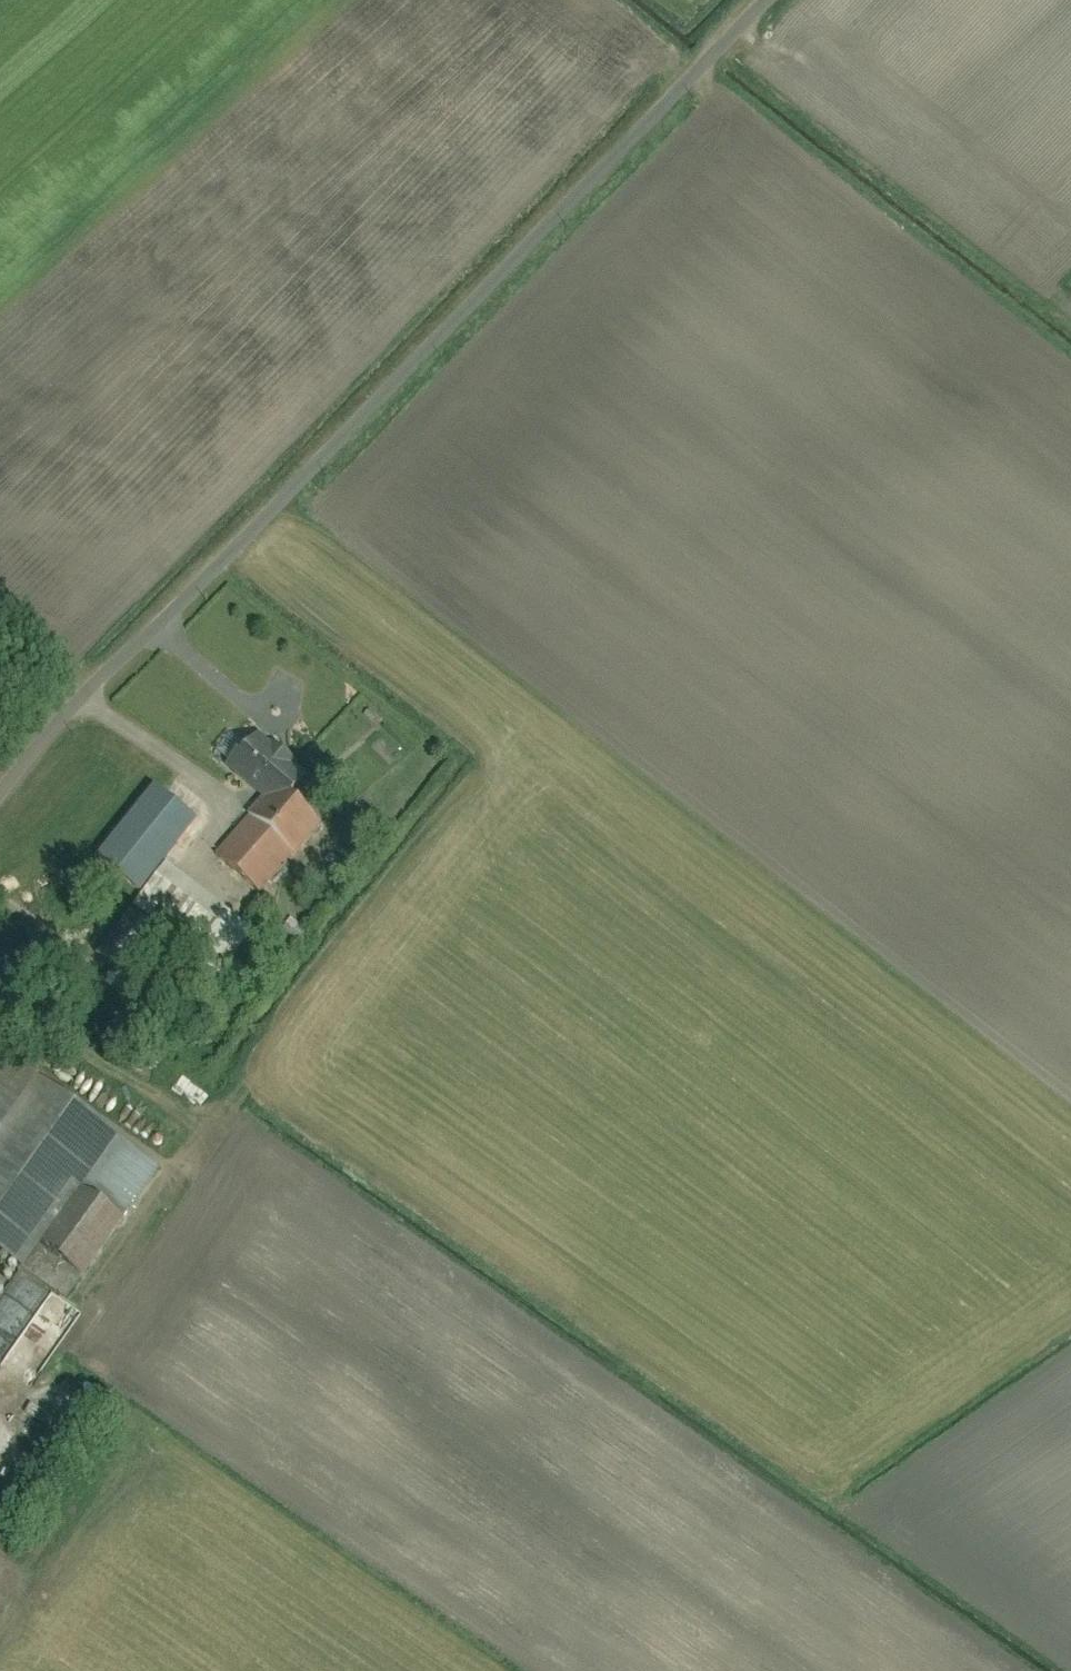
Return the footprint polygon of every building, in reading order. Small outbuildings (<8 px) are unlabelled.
[(252,740),(222,777),(236,789),(267,752),(252,740)] [(215,859),(259,897),(320,825),(275,788),(215,859)] [(137,983),(168,938),(219,973),(248,932),(162,872),(172,856),(166,852),(183,829),(146,803),(121,838),(139,850),(127,867),(148,881),(97,954),(137,983)] [(163,1081),(177,1085),(182,1070),(168,1066),(163,1081)] [(20,1269),(35,1246),(83,1277),(154,1166),(0,1067),(0,1256),(20,1269)] [(0,1313),(0,1369),(35,1393),(80,1327),(19,1285),(0,1313)]
